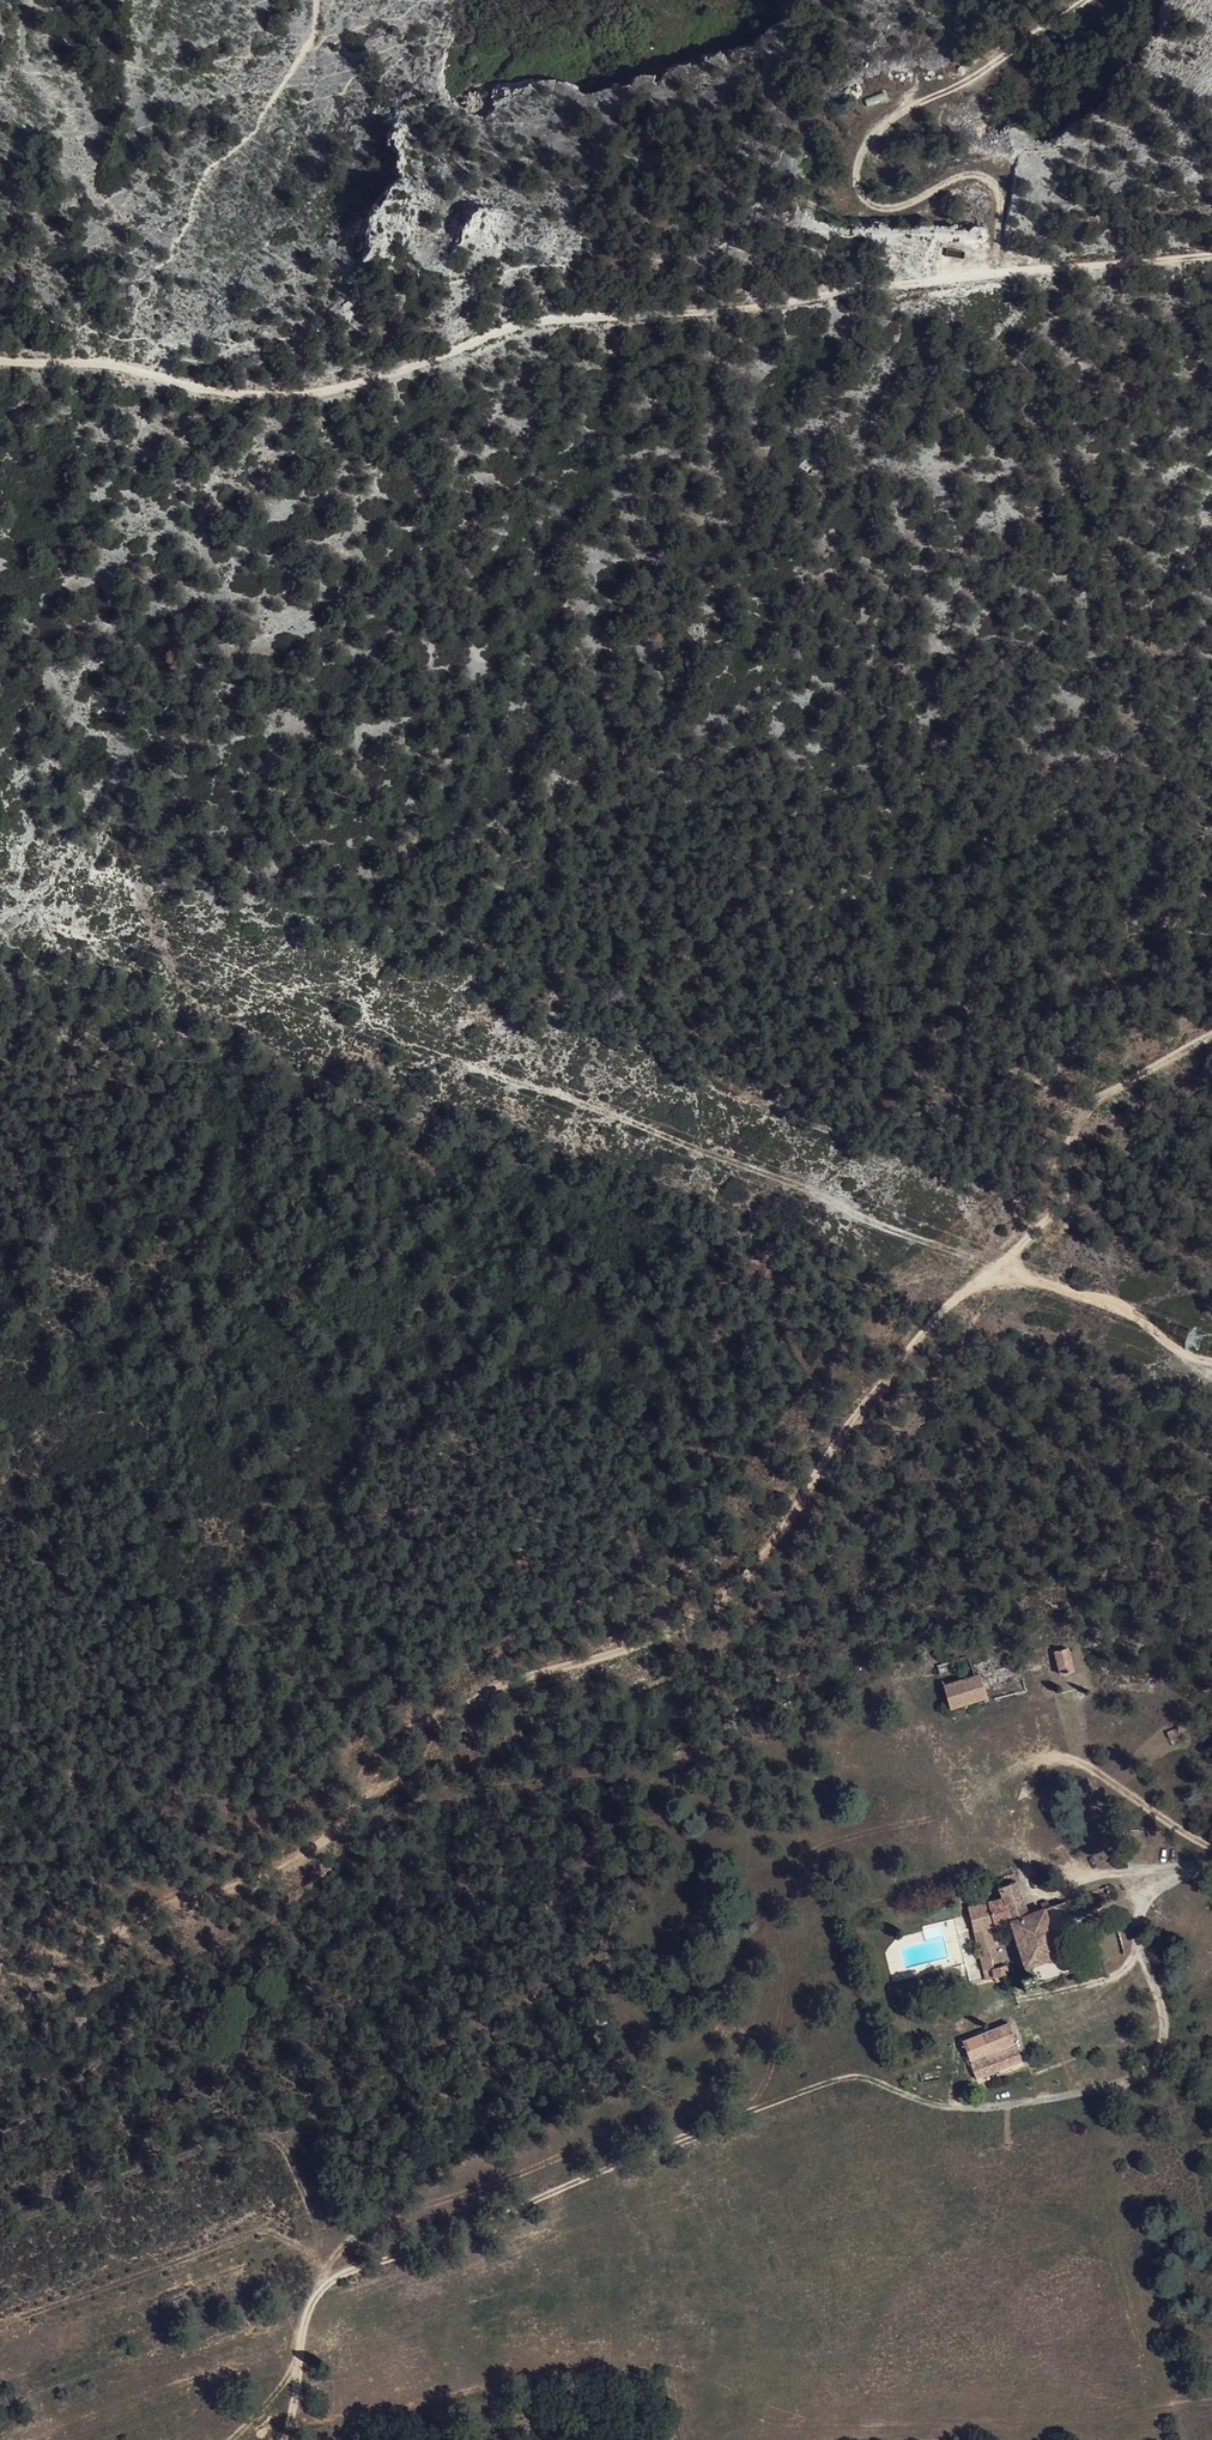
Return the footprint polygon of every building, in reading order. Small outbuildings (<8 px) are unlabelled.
[(867,108),(888,99),(883,88),(862,97),(867,108)] [(1068,1646),(1051,1650),(1060,1676),(1075,1671),(1068,1646)] [(969,1654),(935,1664),(949,1708),(976,1700),(977,1704),(989,1701),(982,1676),(980,1670),(974,1672),(972,1663),(969,1654)] [(991,1658),(972,1663),(974,1672),(980,1670),(982,1676),(995,1672),(991,1658)] [(986,1901),(966,1905),(985,1983),(998,1981),(1009,1973),(1006,1963),(993,1967),(991,1957),(997,1956),(991,1928),(1009,1923),(1019,1953),(1024,1966),(1026,1972),(1033,1971),(1032,1966),(1060,1956),(1046,1907),(1045,1905),(1029,1911),(1018,1879),(1016,1880),(1011,1864),(995,1871),(999,1885),(996,1886),(1000,1897),(986,1901)] [(1062,1902),(1046,1907),(1060,1956),(1032,1966),(1033,1971),(1026,1972),(1021,1974),(1020,1977),(1024,1990),(1027,1991),(1038,1987),(1039,1984),(1084,1967),(1069,1917),(1067,1918),(1062,1902)] [(1010,2021),(960,2040),(968,2061),(1017,2042),(1010,2021)] [(1017,2047),(970,2064),(976,2080),(1023,2063),(1017,2047)]
